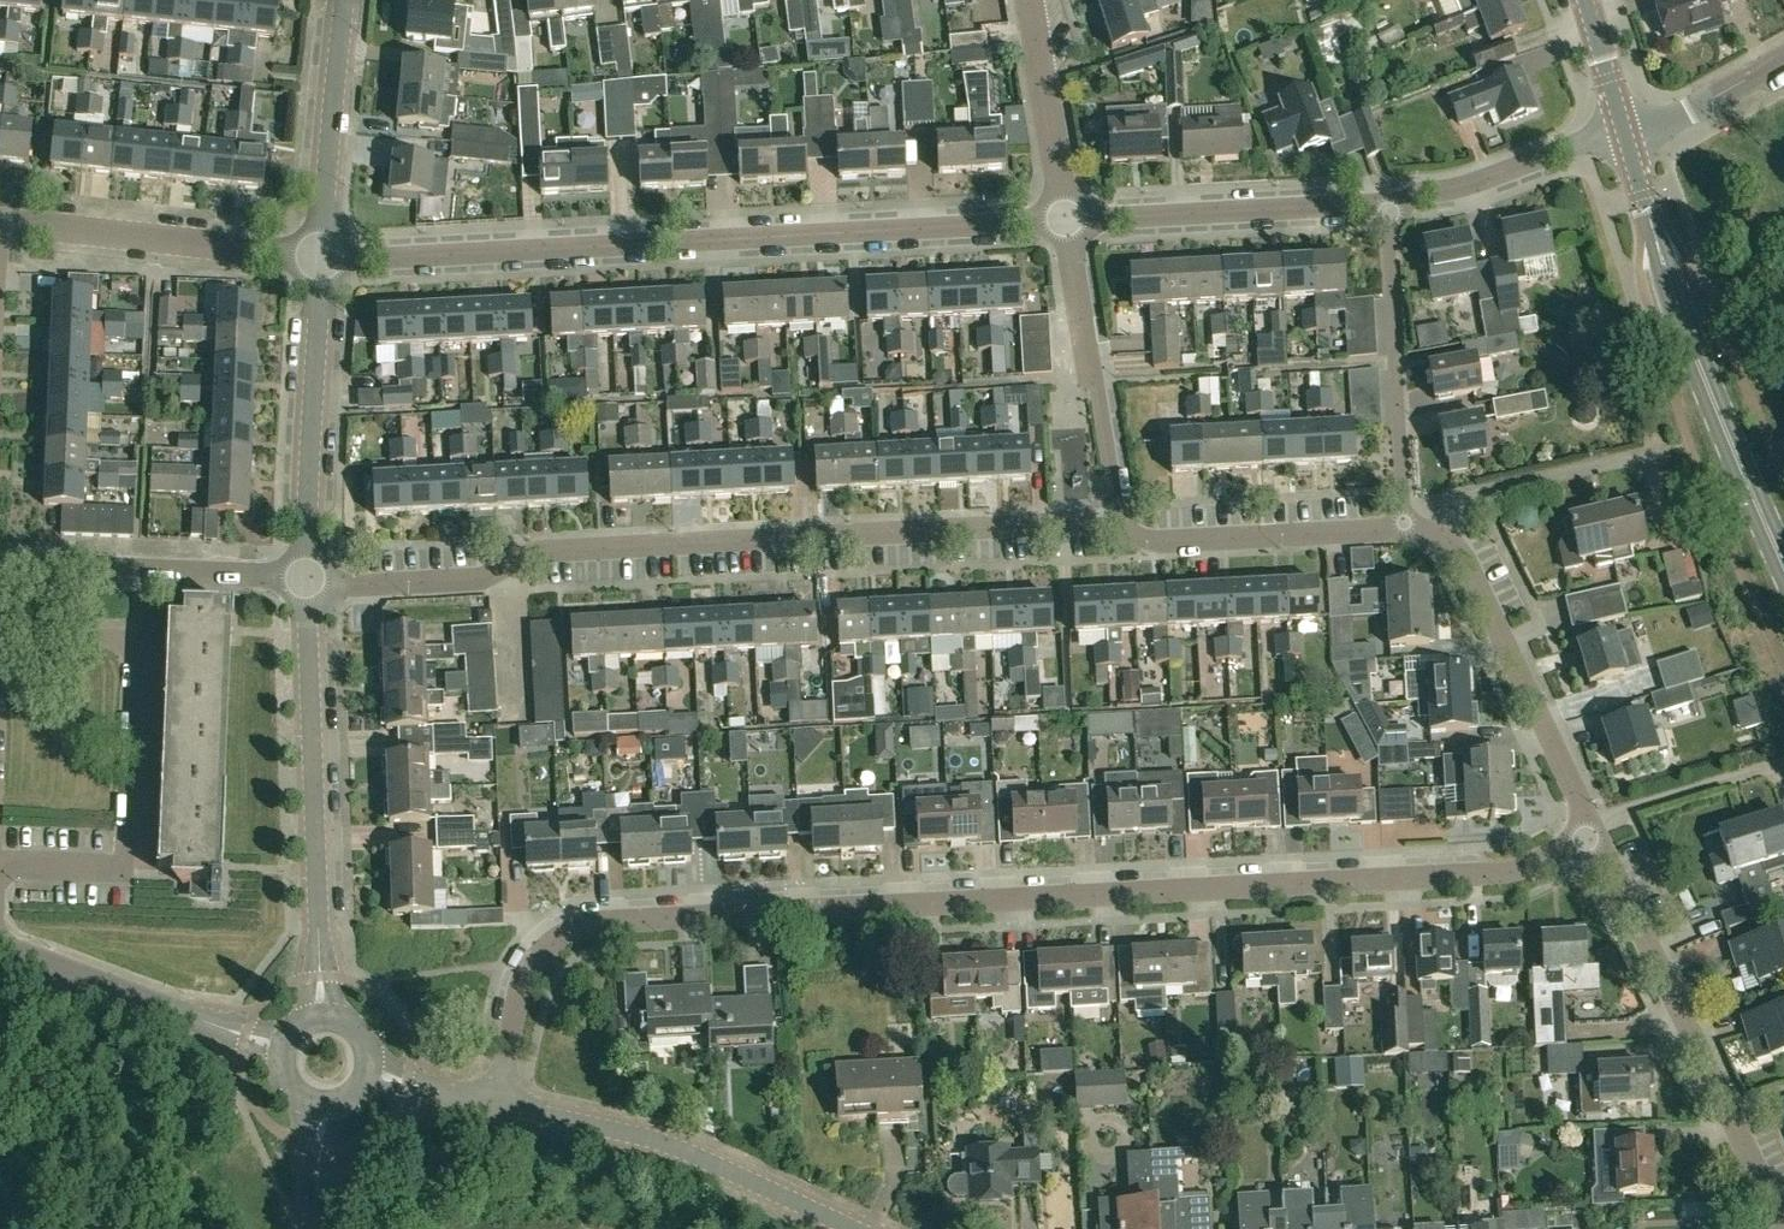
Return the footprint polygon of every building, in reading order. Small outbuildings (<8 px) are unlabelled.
[(9,8),(10,8),(11,0),(0,0),(0,7),(9,8)] [(22,10),(40,12),(41,0),(11,0),(10,8),(9,8),(7,24),(5,44),(19,45),(22,10)] [(93,17),(95,0),(64,0),(63,14),(93,17)] [(123,21),(126,0),(95,0),(93,17),(92,32),(90,51),(103,52),(105,34),(107,35),(108,19),(123,21)] [(123,21),(122,35),(122,37),(121,37),(119,56),(133,57),(137,22),(153,24),(156,0),(126,0),(123,21)] [(170,26),(166,60),(179,62),(181,43),(183,27),(186,0),(156,0),(153,24),(170,26)] [(213,31),(216,0),(186,0),(183,27),(213,31)] [(229,50),(227,68),(239,69),(246,0),(216,0),(213,31),(229,33),(227,49),(229,50)] [(255,51),(257,36),(273,37),(277,0),(246,0),(239,69),(253,71),(255,51)] [(511,14),(510,0),(494,0),(498,37),(492,38),(494,57),(508,59),(515,59),(514,41),(513,31),(511,14)] [(530,24),(547,22),(551,50),(566,48),(562,20),(559,0),(527,0),(528,12),(511,14),(513,31),(514,41),(530,39),(531,39),(530,24)] [(562,20),(594,16),(592,0),(559,0),(562,20)] [(655,0),(622,0),(623,12),(640,10),(644,38),(660,36),(659,33),(656,8),(655,0)] [(659,33),(673,31),(670,7),(689,5),(688,0),(655,0),(656,8),(659,33)] [(738,16),(754,14),(753,8),(752,8),(751,0),(736,0),(738,16)] [(789,33),(804,31),(800,0),(785,0),(789,33)] [(804,31),(806,45),(821,43),(821,42),(815,0),(800,0),(804,31)] [(837,12),(849,10),(848,0),(836,0),(837,12)] [(849,10),(861,8),(860,0),(848,0),(849,10)] [(896,0),(881,0),(884,21),(899,19),(896,0)] [(899,19),(904,59),(924,57),(920,30),(915,31),(911,0),(896,0),(899,19)] [(1134,0),(1096,0),(1101,15),(1135,4),(1134,0)] [(1175,5),(1174,0),(1148,0),(1135,4),(1101,15),(1111,48),(1146,37),(1140,19),(1158,13),(1157,11),(1175,5)] [(1511,0),(1453,0),(1459,14),(1445,19),(1450,30),(1463,24),(1461,19),(1479,12),(1479,13),(1511,0)] [(1524,27),(1513,0),(1511,0),(1479,13),(1479,12),(1461,19),(1463,24),(1467,33),(1484,25),(1490,41),(1524,27)] [(1729,0),(1676,0),(1657,7),(1667,37),(1699,26),(1700,31),(1721,23),(1715,5),(1729,0)] [(407,38),(435,41),(434,50),(463,53),(468,9),(410,2),(407,38)] [(710,53),(726,51),(720,11),(705,13),(710,53)] [(696,55),(710,53),(705,13),(691,15),(696,55)] [(1318,23),(1321,40),(1352,34),(1349,17),(1318,23)] [(1450,30),(1445,19),(1431,25),(1435,36),(1450,30)] [(625,26),(610,28),(615,63),(616,72),(630,70),(625,26)] [(610,28),(595,29),(600,64),(615,63),(610,28)] [(77,49),(90,51),(92,32),(79,30),(77,49)] [(951,53),(987,49),(986,34),(949,37),(951,53)] [(530,39),(514,41),(515,59),(517,60),(518,92),(532,91),(537,90),(536,83),(533,83),(530,39)] [(821,43),(806,45),(808,61),(827,60),(851,59),(850,39),(826,41),(821,42),(821,43)] [(1470,54),(1477,71),(1515,57),(1509,40),(1470,54)] [(193,63),(195,44),(181,43),(179,62),(193,63)] [(1117,64),(1121,78),(1164,64),(1164,57),(1164,48),(1117,64)] [(953,66),(961,65),(988,63),(987,49),(951,53),(953,66)] [(508,59),(494,57),(460,54),(458,70),(506,74),(508,59)] [(1164,57),(1164,64),(1167,110),(1184,109),(1181,56),(1164,57)] [(833,77),(826,61),(811,67),(817,83),(833,77)] [(441,86),(443,66),(403,62),(400,93),(456,99),(457,87),(441,86)] [(1493,126),(1535,109),(1520,70),(1447,98),(1457,123),(1487,111),(1493,126)] [(740,183),(772,181),(770,147),(769,147),(738,148),(737,133),(735,134),(732,72),(717,73),(718,103),(719,123),(720,134),(722,171),(739,170),(740,183)] [(631,80),(617,81),(620,139),(635,138),(631,80)] [(638,82),(639,93),(665,92),(664,80),(638,82)] [(606,140),(620,139),(617,81),(601,82),(605,139),(606,140)] [(74,116),(87,117),(89,98),(91,83),(78,82),(74,116)] [(917,84),(919,124),(934,124),(932,83),(917,84)] [(904,125),(919,124),(917,84),(902,84),(904,125)] [(1265,115),(1278,152),(1297,146),(1299,152),(1331,141),(1312,88),(1280,99),(1284,108),(1265,115)] [(32,126),(18,124),(20,109),(17,108),(19,91),(5,89),(0,134),(0,162),(27,165),(32,126)] [(456,99),(400,93),(397,123),(448,128),(449,118),(454,118),(455,110),(456,99)] [(195,95),(181,94),(179,109),(176,141),(172,180),(202,184),(206,144),(190,142),(195,95)] [(81,171),(111,174),(116,134),(102,133),(104,118),(101,118),(103,100),(89,98),(87,117),(86,131),(81,171)] [(803,99),(805,131),(819,130),(818,98),(803,99)] [(819,130),(835,129),(833,98),(818,98),(819,130)] [(133,103),(119,102),(117,120),(131,121),(133,103)] [(476,103),(474,120),(488,121),(490,104),(476,103)] [(705,135),(720,134),(719,123),(718,103),(703,104),(705,130),(705,135)] [(1002,134),(1001,134),(1000,118),(983,119),(982,105),(966,106),(969,135),(971,170),(1004,168),(1002,134)] [(1158,140),(1168,140),(1166,107),(1140,109),(1141,123),(1108,125),(1109,145),(1105,145),(1106,158),(1110,158),(1111,163),(1160,160),(1158,140)] [(1242,150),(1249,149),(1247,128),(1240,128),(1239,107),(1216,109),(1216,118),(1183,121),(1185,158),(1242,154),(1242,150)] [(166,108),(163,139),(146,138),(142,177),(172,180),(176,141),(179,109),(166,108)] [(521,145),(535,144),(533,113),(519,114),(521,145)] [(1369,113),(1353,119),(1361,144),(1366,158),(1383,152),(1369,113)] [(228,114),(226,134),(237,135),(240,115),(228,114)] [(250,137),(252,117),(240,115),(237,135),(250,137)] [(770,147),(772,181),(804,180),(802,145),(786,146),(785,139),(787,139),(785,118),(768,119),(769,147),(770,147)] [(1344,150),(1361,144),(1353,119),(1346,121),(1346,118),(1332,123),(1333,124),(1335,124),(1344,150)] [(869,140),(870,140),(868,119),(853,119),(854,141),(837,142),(839,177),(871,175),(869,140)] [(451,143),(453,143),(499,148),(500,132),(453,127),(451,143)] [(51,167),(81,171),(86,131),(55,128),(51,167)] [(686,131),(670,132),(673,187),(705,185),(703,135),(705,135),(705,130),(686,131)] [(673,187),(670,132),(654,133),(655,149),(658,148),(658,153),(638,154),(640,189),(673,187)] [(1009,133),(1010,149),(1022,148),(1021,132),(1009,133)] [(146,138),(116,134),(111,174),(142,177),(146,138)] [(971,170),(969,135),(937,137),(939,172),(971,170)] [(573,193),(606,190),(603,143),(597,138),(570,140),(573,193)] [(871,175),(904,173),(903,138),(870,140),(869,140),(871,175)] [(538,152),(538,160),(541,195),(573,193),(570,140),(556,141),(556,151),(538,152)] [(509,149),(499,148),(453,143),(452,159),(508,164),(509,149)] [(202,184),(232,187),(236,147),(206,144),(202,184)] [(261,190),(266,151),(236,147),(232,187),(261,190)] [(385,170),(382,199),(417,202),(418,195),(443,197),(447,161),(394,156),(393,170),(385,170)] [(1509,282),(1515,281),(1557,273),(1553,256),(1550,257),(1543,220),(1502,227),(1508,263),(1506,263),(1509,282)] [(1465,235),(1424,242),(1430,278),(1428,278),(1432,301),(1477,293),(1478,292),(1474,270),(1471,270),(1465,235)] [(1312,258),(1314,297),(1344,295),(1342,257),(1312,258)] [(1281,260),(1283,299),(1314,297),(1312,258),(1281,260)] [(1251,261),(1253,300),(1283,299),(1281,260),(1251,261)] [(1221,263),(1223,302),(1253,300),(1251,261),(1221,263)] [(1191,265),(1193,303),(1223,302),(1221,263),(1191,265)] [(1495,299),(1502,336),(1516,334),(1519,333),(1515,313),(1521,312),(1515,281),(1509,282),(1506,263),(1490,266),(1495,299)] [(1161,266),(1163,305),(1193,303),(1191,265),(1161,266)] [(1163,305),(1161,266),(1130,268),(1132,306),(1163,305)] [(986,276),(989,316),(1019,314),(1016,274),(986,276)] [(956,278),(958,318),(989,316),(986,276),(956,278)] [(925,279),(928,320),(958,318),(956,278),(925,279)] [(895,281),(898,322),(928,320),(925,279),(895,281)] [(900,355),(899,336),(898,322),(895,281),(864,283),(867,323),(882,322),(883,338),(886,338),(887,356),(900,355)] [(814,285),(816,325),(845,323),(842,283),(814,285)] [(814,285),(784,287),(786,327),(816,325),(814,285)] [(754,289),(756,328),(786,327),(784,287),(754,289)] [(756,328),(754,289),(723,290),(725,330),(756,328)] [(52,292),(50,325),(90,327),(91,293),(52,292)] [(689,332),(704,331),(701,292),(671,294),(673,333),(674,348),(675,367),(689,366),(687,347),(690,347),(689,332)] [(641,295),(644,335),(673,333),(671,294),(641,295)] [(612,297),(614,336),(644,335),(641,295),(612,297)] [(582,299),(584,338),(614,336),(612,297),(582,299)] [(1345,314),(1374,312),(1374,297),(1344,299),(1345,314)] [(176,328),(179,300),(161,299),(158,326),(176,328)] [(218,299),(217,330),(255,331),(257,300),(218,299)] [(586,372),(585,352),(584,338),(582,299),(550,301),(553,340),(568,339),(569,354),(572,354),(573,373),(586,372)] [(1502,336),(1495,299),(1478,302),(1485,339),(1502,336)] [(529,301),(499,303),(501,343),(502,358),(514,357),(513,342),(531,341),(529,301)] [(468,305),(470,344),(501,343),(499,303),(468,305)] [(438,306),(440,346),(470,344),(468,305),(438,306)] [(1256,337),(1256,305),(1239,305),(1239,337),(1256,337)] [(407,308),(409,348),(440,346),(438,306),(407,308)] [(377,310),(379,349),(396,348),(396,363),(398,363),(399,383),(411,382),(410,363),(409,348),(407,308),(377,310)] [(1300,313),(1301,332),(1315,331),(1314,312),(1300,313)] [(1327,312),(1314,312),(1315,331),(1328,330),(1327,312)] [(1346,328),(1375,326),(1374,312),(1345,314),(1346,328)] [(106,327),(124,328),(124,315),(106,314),(106,327)] [(1285,333),(1284,314),(1273,315),(1274,333),(1285,333)] [(1019,317),(1020,332),(1049,330),(1048,315),(1019,317)] [(203,317),(185,316),(185,329),(202,329),(203,317)] [(1239,336),(1238,317),(1224,318),(1225,337),(1239,336)] [(1212,337),(1225,337),(1224,318),(1211,318),(1212,337)] [(1165,339),(1178,338),(1177,320),(1164,321),(1165,339)] [(1164,321),(1152,321),(1154,352),(1179,351),(1178,338),(1165,339),(1164,321)] [(50,325),(49,355),(88,356),(90,327),(50,325)] [(1347,343),(1376,341),(1375,326),(1346,328),(1347,343)] [(124,328),(106,327),(105,340),(123,341),(124,328)] [(202,343),(202,329),(185,329),(184,342),(202,343)] [(965,331),(951,329),(946,358),(960,361),(965,331)] [(1419,350),(1428,348),(1425,329),(1416,331),(1419,350)] [(217,330),(215,360),(254,362),(255,331),(217,330)] [(1003,349),(1002,330),(989,331),(991,349),(1003,349)] [(1021,346),(1050,345),(1049,330),(1020,332),(1021,346)] [(989,331),(977,332),(979,350),(991,349),(989,331)] [(928,334),(930,354),(943,353),(941,333),(928,334)] [(1488,357),(1519,352),(1516,334),(1502,336),(1485,339),(1485,341),(1461,345),(1464,360),(1429,366),(1435,399),(1480,390),(1474,359),(1488,357)] [(911,335),(899,336),(900,355),(912,354),(911,335)] [(1225,337),(1212,337),(1213,349),(1226,349),(1225,337)] [(819,387),(833,386),(830,339),(817,340),(818,359),(819,387)] [(804,341),(805,360),(818,359),(817,340),(804,341)] [(1347,356),(1377,355),(1376,341),(1347,343),(1347,356)] [(758,363),(770,362),(769,342),(757,343),(758,363)] [(744,344),(745,363),(758,363),(757,343),(744,344)] [(1022,361),(1051,359),(1050,345),(1021,346),(1022,361)] [(662,368),(675,367),(674,348),(661,348),(662,368)] [(645,350),(631,350),(632,369),(646,369),(645,350)] [(585,352),(586,372),(597,372),(595,351),(585,352)] [(1179,351),(1154,352),(1155,368),(1179,366),(1179,351)] [(49,355),(48,384),(87,386),(88,356),(49,355)] [(503,377),(515,376),(514,357),(502,358),(503,377)] [(502,358),(489,358),(490,378),(503,377),(502,358)] [(1023,376),(1052,374),(1051,359),(1022,361),(1023,376)] [(215,360),(214,390),(253,391),(254,362),(215,360)] [(441,361),(442,380),(455,379),(454,360),(441,361)] [(424,362),(410,363),(411,382),(426,381),(424,362)] [(716,392),(714,363),(696,364),(698,393),(716,392)] [(1349,385),(1378,383),(1378,369),(1348,371),(1349,385)] [(1259,415),(1258,395),(1256,395),(1255,372),(1244,372),(1247,415),(1259,415)] [(104,373),(103,387),(122,387),(123,373),(104,373)] [(181,377),(180,389),(200,389),(201,377),(181,377)] [(1200,398),(1199,398),(1200,418),(1213,417),(1212,403),(1219,403),(1218,379),(1199,380),(1200,398)] [(1349,399),(1379,397),(1378,383),(1349,385),(1349,399)] [(47,414),(86,415),(87,386),(48,384),(47,414)] [(1043,426),(1041,386),(1026,387),(1028,427),(1043,426)] [(122,387),(103,387),(103,398),(121,399),(122,387)] [(200,389),(180,389),(180,403),(200,403),(200,389)] [(383,390),(384,407),(411,406),(411,389),(383,390)] [(213,420),(252,421),(253,391),(214,390),(213,420)] [(1333,411),(1333,391),(1319,392),(1320,411),(1333,411)] [(963,392),(950,393),(951,412),(964,411),(963,392)] [(1307,412),(1320,411),(1319,392),(1306,392),(1307,412)] [(1272,395),(1258,395),(1259,415),(1273,414),(1272,395)] [(1529,395),(1493,402),(1496,420),(1533,413),(1529,395)] [(1350,414),(1380,412),(1379,397),(1349,399),(1350,414)] [(1187,418),(1200,418),(1199,398),(1186,399),(1187,418)] [(996,428),(995,409),(982,410),(983,429),(996,428)] [(997,443),(999,481),(1029,479),(1026,441),(1008,442),(1006,409),(995,409),(996,428),(997,443)] [(966,431),(964,411),(951,412),(952,432),(966,431)] [(1351,428),(1380,426),(1380,412),(1350,414),(1350,423),(1351,428)] [(47,414),(46,443),(85,445),(86,415),(47,414)] [(917,414),(905,415),(906,434),(918,433),(917,414)] [(891,415),(892,435),(906,434),(905,415),(891,415)] [(1465,456),(1486,452),(1480,415),(1439,423),(1446,460),(1449,460),(1451,471),(1468,468),(1465,456)] [(876,450),(862,451),(861,434),(858,435),(857,417),(844,418),(845,437),(846,452),(848,490),(878,488),(876,450)] [(845,437),(844,418),(830,418),(831,438),(845,437)] [(213,420),(212,450),(250,452),(252,421),(213,420)] [(759,442),(758,422),(745,423),(746,443),(759,442)] [(759,442),(773,441),(771,422),(758,422),(759,442)] [(1319,425),(1320,464),(1352,463),(1351,428),(1350,423),(1319,425)] [(712,425),(698,426),(699,445),(713,444),(712,425)] [(1289,426),(1291,466),(1320,464),(1319,425),(1289,426)] [(684,426),(685,446),(699,445),(698,426),(684,426)] [(1291,466),(1289,426),(1260,428),(1262,467),(1291,466)] [(637,429),(638,448),(651,448),(650,428),(637,429)] [(1230,429),(1232,469),(1262,467),(1260,428),(1230,429)] [(625,430),(626,449),(638,448),(637,429),(625,430)] [(1201,431),(1203,470),(1232,469),(1230,429),(1201,431)] [(1203,470),(1201,431),(1170,433),(1172,472),(1203,470)] [(119,446),(119,433),(102,432),(101,446),(119,446)] [(553,434),(554,453),(567,452),(566,433),(553,434)] [(540,454),(554,453),(553,434),(539,435),(540,454)] [(510,456),(524,455),(523,435),(509,436),(510,456)] [(179,436),(178,449),(196,450),(197,437),(179,436)] [(464,458),(477,457),(476,438),(463,439),(464,458)] [(449,439),(450,458),(464,458),(463,439),(449,439)] [(416,441),(402,442),(403,461),(416,460),(417,460),(416,441)] [(1069,441),(1069,484),(1092,484),(1093,441),(1069,441)] [(390,462),(403,461),(402,442),(389,442),(390,462)] [(46,443),(45,474),(83,475),(98,476),(117,476),(118,464),(99,464),(99,462),(85,462),(85,445),(46,443)] [(966,445),(969,483),(999,481),(997,443),(966,445)] [(936,446),(939,484),(969,483),(966,445),(936,446)] [(906,448),(909,486),(939,484),(936,446),(906,448)] [(876,450),(878,488),(909,486),(906,448),(876,450)] [(210,481),(249,482),(250,452),(212,450),(211,467),(149,465),(149,479),(193,480),(193,479),(211,479),(210,481)] [(848,490),(846,452),(815,453),(817,491),(848,490)] [(793,493),(790,454),(760,456),(763,494),(793,493)] [(730,458),(732,496),(763,494),(760,456),(730,458)] [(464,458),(464,473),(466,511),(496,510),(494,471),(478,472),(477,457),(464,458)] [(700,460),(702,498),(732,496),(730,458),(700,460)] [(670,461),(672,500),(702,498),(700,460),(670,461)] [(639,463),(641,501),(672,500),(670,461),(639,463)] [(641,501),(639,463),(609,465),(611,503),(641,501)] [(555,468),(557,506),(587,505),(585,466),(555,468)] [(524,470),(526,508),(557,506),(555,468),(524,470)] [(526,508),(524,470),(494,471),(496,510),(526,508)] [(434,474),(436,513),(466,511),(464,473),(434,474)] [(62,505),(80,506),(82,506),(83,475),(45,474),(44,505),(62,505)] [(404,476),(406,514),(436,513),(434,474),(416,475),(404,476)] [(117,489),(117,476),(98,476),(98,489),(117,489)] [(406,514),(404,476),(374,477),(376,516),(406,514)] [(193,491),(193,480),(149,479),(148,490),(193,491)] [(210,481),(209,511),(217,511),(248,512),(249,482),(210,481)] [(1629,548),(1644,544),(1634,502),(1601,510),(1613,563),(1631,559),(1629,548)] [(79,534),(80,506),(62,505),(61,534),(79,534)] [(98,507),(82,506),(80,506),(79,534),(96,535),(98,507)] [(115,507),(98,507),(96,535),(114,535),(115,507)] [(134,508),(115,507),(114,535),(133,536),(134,508)] [(204,538),(205,511),(191,510),(190,537),(204,538)] [(1613,563),(1601,510),(1569,517),(1575,538),(1563,541),(1560,546),(1566,568),(1582,564),(1581,559),(1593,556),(1596,567),(1613,563)] [(216,541),(217,511),(209,511),(205,511),(204,538),(204,540),(216,541)] [(1674,604),(1676,604),(1701,598),(1697,582),(1688,584),(1681,552),(1662,557),(1670,589),(1671,589),(1674,604)] [(1347,578),(1328,579),(1330,617),(1349,616),(1349,607),(1347,578)] [(1285,581),(1287,621),(1318,619),(1316,579),(1285,581)] [(1255,583),(1257,623),(1287,621),(1285,581),(1255,583)] [(1362,606),(1349,607),(1349,616),(1383,614),(1432,612),(1431,587),(1426,587),(1426,581),(1381,584),(1381,591),(1362,591),(1362,606)] [(1224,584),(1226,624),(1257,623),(1255,583),(1224,584)] [(1194,586),(1196,626),(1226,624),(1224,584),(1194,586)] [(1164,616),(1165,628),(1196,626),(1194,586),(1163,588),(1164,616)] [(1620,586),(1565,599),(1572,629),(1627,617),(1620,586)] [(1153,629),(1154,645),(1155,664),(1167,663),(1166,644),(1165,628),(1164,616),(1163,588),(1133,589),(1136,629),(1153,629)] [(1103,591),(1106,631),(1136,629),(1133,589),(1103,591)] [(1106,631),(1103,591),(1073,593),(1075,633),(1106,631)] [(1018,596),(1020,636),(1052,634),(1049,594),(1018,596)] [(1020,636),(1018,596),(987,598),(990,638),(1020,636)] [(975,653),(974,639),(990,638),(987,598),(957,600),(960,635),(960,640),(962,674),(975,673),(973,654),(975,653)] [(931,657),(949,655),(950,675),(962,674),(960,640),(960,635),(957,600),(928,602),(930,641),(931,657)] [(930,641),(928,602),(897,603),(900,643),(902,677),(915,676),(914,657),(916,657),(915,642),(930,641)] [(867,605),(870,645),(900,643),(897,603),(867,605)] [(871,660),(870,645),(867,605),(837,607),(839,646),(854,645),(855,662),(858,661),(859,678),(872,678),(871,660)] [(224,807),(216,807),(224,626),(232,626),(233,610),(198,608),(197,622),(169,621),(157,869),(186,870),(186,885),(211,886),(210,900),(219,901),(220,886),(221,886),(224,807)] [(782,610),(784,649),(816,647),(814,608),(782,610)] [(752,611),(754,651),(784,649),(782,610),(752,611)] [(722,613),(724,653),(754,651),(752,611),(722,613)] [(1432,612),(1383,614),(1384,630),(1389,630),(1390,645),(1429,643),(1429,641),(1433,641),(1432,612)] [(692,615),(694,654),(724,653),(722,613),(692,615)] [(662,617),(664,656),(694,654),(692,615),(662,617)] [(631,618),(633,658),(664,656),(662,617),(631,618)] [(619,673),(618,659),(633,658),(631,618),(602,620),(606,694),(619,693),(618,673),(619,673)] [(574,661),(588,660),(589,677),(592,676),(593,694),(606,694),(602,620),(572,622),(574,661)] [(531,638),(559,637),(559,622),(530,624),(531,638)] [(452,642),(493,640),(492,625),(452,628),(452,642)] [(453,649),(423,649),(422,630),(382,632),(384,665),(424,664),(454,663),(453,657),(453,649)] [(1611,634),(1578,645),(1589,683),(1622,673),(1622,672),(1640,667),(1633,644),(1629,630),(1612,636),(1611,634)] [(1301,656),(1300,636),(1288,637),(1289,657),(1301,656)] [(531,653),(560,651),(559,637),(531,638),(531,653)] [(1275,638),(1276,657),(1289,657),(1288,637),(1275,638)] [(452,642),(453,649),(453,657),(463,656),(463,653),(493,652),(493,640),(452,642)] [(1228,660),(1241,659),(1240,640),(1227,641),(1228,660)] [(1227,641),(1214,641),(1215,660),(1228,660),(1227,641)] [(1179,662),(1178,643),(1166,644),(1167,663),(1179,662)] [(1375,643),(1333,645),(1334,661),(1365,660),(1376,659),(1375,643)] [(1108,666),(1121,665),(1120,646),(1107,647),(1108,666)] [(1107,647),(1094,648),(1095,667),(1108,666),(1107,647)] [(532,667),(561,665),(560,651),(531,653),(532,667)] [(1034,651),(1021,652),(1023,671),(1024,671),(1036,670),(1034,651)] [(464,668),(494,666),(493,652),(463,653),(463,656),(464,668)] [(1010,672),(1023,671),(1021,652),(1008,652),(1010,672)] [(1656,664),(1665,692),(1688,686),(1704,681),(1695,653),(1656,664)] [(871,660),(872,678),(885,677),(884,659),(871,660)] [(1365,660),(1334,661),(1342,676),(1366,675),(1365,660)] [(799,663),(785,664),(786,684),(800,683),(799,663)] [(385,697),(425,695),(424,664),(384,665),(385,697)] [(773,684),(786,684),(785,664),(772,664),(773,684)] [(532,681),(562,679),(561,665),(532,667),(532,681)] [(464,668),(465,682),(495,680),(494,666),(464,668)] [(725,667),(712,668),(713,688),(726,687),(725,667)] [(738,667),(725,667),(726,687),(740,686),(738,667)] [(1406,702),(1428,700),(1468,698),(1468,692),(1473,691),(1471,669),(1467,669),(1467,667),(1427,669),(1427,671),(1405,672),(1406,702)] [(1036,670),(1024,671),(1025,700),(1040,699),(1038,669),(1036,669),(1036,670)] [(680,690),(678,670),(665,671),(666,690),(680,690)] [(666,690),(665,671),(652,672),(653,691),(666,690)] [(1366,675),(1342,676),(1355,703),(1372,703),(1371,675),(1366,675)] [(562,679),(532,681),(533,695),(562,694),(562,679)] [(466,696),(496,695),(495,680),(465,682),(466,696)] [(1141,681),(1141,694),(1161,694),(1161,682),(1141,681)] [(846,684),(832,685),(834,723),(866,722),(866,702),(847,703),(846,684)] [(1657,714),(1693,703),(1688,686),(1665,692),(1651,696),(1657,714)] [(425,710),(444,709),(443,694),(425,695),(385,697),(386,729),(426,727),(425,710)] [(533,710),(563,708),(562,694),(533,695),(533,710)] [(1140,694),(1124,695),(1124,705),(1140,704),(1140,694)] [(466,711),(496,709),(496,695),(466,696),(466,711)] [(1468,698),(1428,700),(1430,731),(1470,729),(1470,728),(1477,727),(1476,704),(1468,704),(1468,698)] [(1017,727),(1040,723),(1037,707),(1014,711),(1017,727)] [(553,723),(564,722),(563,708),(533,710),(533,724),(553,723)] [(1169,758),(1183,757),(1180,711),(1134,714),(1136,740),(1168,738),(1169,758)] [(1614,764),(1657,751),(1645,711),(1602,724),(1614,764)] [(1122,713),(1123,734),(1134,733),(1133,712),(1122,713)] [(1097,735),(1096,714),(1085,714),(1086,736),(1097,735)] [(1354,715),(1340,723),(1350,743),(1364,735),(1354,715)] [(700,730),(699,716),(681,717),(682,731),(700,730)] [(1015,731),(1015,719),(991,720),(992,732),(1015,731)] [(564,722),(553,723),(554,743),(565,742),(564,722)] [(959,735),(958,725),(945,725),(946,735),(959,735)] [(434,742),(466,741),(465,726),(433,727),(434,742)] [(620,727),(621,751),(646,750),(645,726),(620,727)] [(876,740),(893,739),(893,726),(875,727),(876,740)] [(939,728),(913,729),(914,748),(940,747),(939,728)] [(1197,764),(1194,728),(1182,729),(1184,765),(1197,764)] [(1406,732),(1369,734),(1376,748),(1406,746),(1406,732)] [(472,755),(472,761),(489,760),(488,740),(466,741),(434,742),(434,756),(472,755)] [(599,741),(582,742),(583,753),(588,758),(599,758),(599,741)] [(1440,744),(1406,746),(1407,761),(1441,759),(1440,744)] [(1445,788),(1465,787),(1509,785),(1507,754),(1444,757),(1445,788)] [(383,775),(388,775),(389,790),(451,788),(451,772),(428,773),(427,755),(388,757),(388,758),(382,759),(383,775)] [(1299,823),(1329,821),(1327,782),(1328,782),(1327,759),(1297,760),(1297,771),(1282,772),(1285,827),(1299,827),(1299,823)] [(1247,787),(1232,787),(1234,826),(1265,825),(1265,828),(1280,828),(1277,772),(1253,773),(1247,780),(1247,787)] [(1135,775),(1136,793),(1137,793),(1139,832),(1171,830),(1171,834),(1184,833),(1181,776),(1175,776),(1175,773),(1135,775)] [(1205,828),(1234,826),(1232,787),(1218,788),(1217,774),(1187,775),(1190,832),(1206,832),(1205,828)] [(1358,781),(1328,782),(1327,782),(1329,821),(1359,820),(1360,824),(1375,823),(1373,789),(1358,790),(1358,781)] [(1044,837),(1042,798),(1030,799),(1029,782),(998,784),(1001,843),(1015,842),(1015,838),(1044,837)] [(964,803),(948,804),(950,842),(981,840),(981,844),(996,843),(993,783),(963,785),(964,803)] [(1446,819),(1511,816),(1509,785),(1465,787),(1466,804),(1445,805),(1446,819)] [(1076,839),(1090,838),(1087,786),(1061,787),(1062,797),(1042,798),(1044,837),(1075,835),(1076,839)] [(1109,833),(1139,832),(1137,793),(1136,793),(1110,794),(1109,786),(1093,787),(1095,838),(1110,837),(1109,833)] [(451,788),(389,790),(390,822),(429,820),(429,803),(452,802),(451,788)] [(1380,824),(1396,823),(1415,822),(1413,790),(1378,792),(1380,824)] [(844,799),(847,852),(882,850),(881,831),(895,830),(893,796),(869,798),(868,791),(845,792),(845,799),(844,799)] [(719,859),(752,857),(750,818),(728,819),(728,805),(715,806),(715,794),(701,795),(704,841),(718,840),(719,859)] [(681,796),(682,808),(654,809),(655,823),(657,863),(691,861),(690,841),(704,841),(701,795),(681,796)] [(594,846),(607,845),(605,812),(605,798),(585,799),(586,813),(580,814),(581,827),(559,828),(561,867),(595,866),(594,846)] [(950,842),(948,804),(932,804),(931,798),(903,800),(906,848),(921,848),(920,843),(950,842)] [(847,852),(844,799),(797,801),(798,819),(799,836),(813,835),(814,854),(847,852)] [(798,819),(797,801),(771,803),(772,817),(750,818),(752,857),(787,855),(786,836),(799,836),(798,819)] [(655,823),(654,809),(654,805),(630,806),(630,811),(605,812),(607,845),(622,845),(623,864),(657,863),(655,823)] [(1747,822),(1758,858),(1759,863),(1760,863),(1764,874),(1783,867),(1783,827),(1782,828),(1777,813),(1747,822)] [(561,867),(559,828),(538,830),(537,816),(510,817),(511,850),(526,850),(527,869),(561,867)] [(437,820),(438,835),(474,834),(474,818),(437,820)] [(1758,858),(1747,822),(1717,831),(1724,854),(1709,859),(1716,884),(1738,877),(1736,871),(1759,863),(1758,858)] [(438,835),(439,850),(475,849),(474,834),(438,835)] [(392,883),(431,882),(430,849),(391,850),(392,883)] [(446,881),(431,882),(392,883),(393,914),(411,914),(412,928),(442,927),(441,912),(433,912),(432,893),(446,893),(446,881)] [(1726,930),(1754,921),(1749,905),(1721,914),(1726,930)] [(467,913),(467,927),(504,925),(503,911),(467,913)] [(1565,928),(1565,934),(1541,935),(1544,985),(1532,985),(1534,1027),(1566,1025),(1564,1000),(1556,1000),(1555,992),(1597,989),(1596,967),(1584,968),(1583,947),(1587,947),(1586,927),(1565,928)] [(1783,974),(1783,928),(1730,945),(1738,968),(1752,964),(1760,989),(1777,984),(1775,977),(1783,974)] [(1392,979),(1389,943),(1388,943),(1388,940),(1384,936),(1360,938),(1361,940),(1353,940),(1354,945),(1352,945),(1353,960),(1340,961),(1342,988),(1343,1002),(1359,1001),(1358,981),(1392,979)] [(1516,973),(1520,973),(1518,936),(1483,938),(1485,975),(1487,975),(1487,981),(1490,985),(1494,988),(1510,987),(1514,984),(1517,979),(1516,973)] [(1279,1008),(1296,1006),(1294,981),(1307,980),(1307,975),(1312,975),(1310,938),(1275,939),(1278,988),(1279,1008)] [(1180,939),(1163,940),(1166,986),(1195,984),(1195,994),(1211,993),(1210,974),(1208,942),(1193,943),(1193,945),(1180,946),(1180,939)] [(1262,977),(1262,988),(1278,988),(1275,939),(1243,941),(1245,978),(1262,977)] [(1166,986),(1163,940),(1145,941),(1146,949),(1133,950),(1132,946),(1119,947),(1121,979),(1122,1001),(1136,1000),(1137,1012),(1167,1010),(1166,986)] [(1434,981),(1453,980),(1450,940),(1416,942),(1418,982),(1420,982),(1421,993),(1435,992),(1434,981)] [(1071,1010),(1108,1007),(1108,1003),(1116,1003),(1115,980),(1113,948),(1098,949),(1098,951),(1068,953),(1070,992),(1071,1010)] [(1070,992),(1068,953),(1039,955),(1039,952),(1024,953),(1026,984),(1027,984),(1029,1009),(1056,1007),(1055,993),(1070,992)] [(1020,1014),(1019,985),(1020,985),(1018,953),(1004,954),(1004,956),(973,958),(976,998),(994,997),(994,1010),(1003,1010),(1003,1015),(1020,1014)] [(947,1021),(946,1000),(976,998),(973,958),(943,960),(943,957),(930,958),(931,990),(929,990),(930,1000),(924,1000),(925,1022),(947,1021)] [(708,1003),(710,1031),(710,1046),(771,1043),(767,967),(743,968),(745,1001),(708,1003)] [(710,1031),(708,1003),(706,970),(683,971),(684,991),(647,993),(646,974),(624,975),(625,1009),(641,1009),(644,1011),(647,1011),(648,1035),(710,1031)] [(1345,1030),(1343,1002),(1342,988),(1323,989),(1325,1031),(1345,1030)] [(1487,990),(1469,991),(1473,1048),(1490,1047),(1487,990)] [(1233,994),(1215,995),(1217,1037),(1236,1036),(1233,994)] [(1407,1014),(1408,1047),(1423,1047),(1423,1053),(1436,1053),(1435,1011),(1421,1012),(1421,998),(1406,999),(1407,1014)] [(1770,1055),(1783,1051),(1783,1005),(1742,1018),(1750,1042),(1749,1042),(1755,1062),(1770,1057),(1770,1055)] [(1408,1047),(1407,1014),(1380,1015),(1382,1055),(1409,1054),(1408,1047)] [(1162,1044),(1146,1047),(1150,1065),(1165,1061),(1162,1044)] [(1653,1086),(1651,1067),(1645,1067),(1645,1064),(1598,1067),(1598,1071),(1584,1072),(1582,1044),(1547,1045),(1548,1076),(1578,1075),(1580,1113),(1585,1118),(1602,1117),(1602,1105),(1648,1102),(1647,1087),(1653,1086)] [(1184,1048),(1169,1049),(1169,1059),(1185,1058),(1184,1048)] [(1362,1061),(1334,1062),(1335,1091),(1363,1090),(1362,1061)] [(1294,1062),(1278,1063),(1279,1079),(1295,1078),(1294,1062)] [(841,1115),(921,1111),(918,1063),(838,1068),(841,1115)] [(1124,1073),(1075,1075),(1077,1109),(1125,1107),(1124,1073)] [(1596,1189),(1591,1194),(1592,1207),(1623,1205),(1622,1193),(1652,1191),(1649,1144),(1644,1144),(1644,1129),(1605,1131),(1606,1148),(1617,1147),(1619,1183),(1596,1184),(1596,1189)] [(1196,1150),(1183,1150),(1184,1161),(1207,1160),(1206,1149),(1196,1150)] [(1009,1183),(1038,1181),(1036,1152),(1007,1154),(1007,1150),(968,1152),(970,1176),(955,1177),(951,1180),(948,1185),(949,1191),(952,1196),(957,1197),(971,1197),(971,1200),(1010,1197),(1009,1183)] [(1209,1194),(1179,1195),(1176,1151),(1151,1152),(1154,1209),(1155,1228),(1211,1228),(1209,1194)] [(1151,1152),(1128,1154),(1131,1198),(1099,1200),(1101,1228),(1155,1228),(1154,1209),(1151,1152)] [(1371,1190),(1339,1192),(1340,1216),(1328,1217),(1329,1228),(1373,1228),(1371,1190)] [(1286,1228),(1329,1228),(1328,1217),(1316,1218),(1315,1193),(1284,1195),(1285,1220),(1286,1228)] [(1273,1220),(1272,1195),(1240,1197),(1242,1228),(1286,1228),(1285,1220),(1273,1220)] [(1708,1205),(1698,1205),(1698,1220),(1708,1219),(1708,1205)] [(1503,1214),(1504,1228),(1545,1228),(1544,1212),(1503,1214)]
